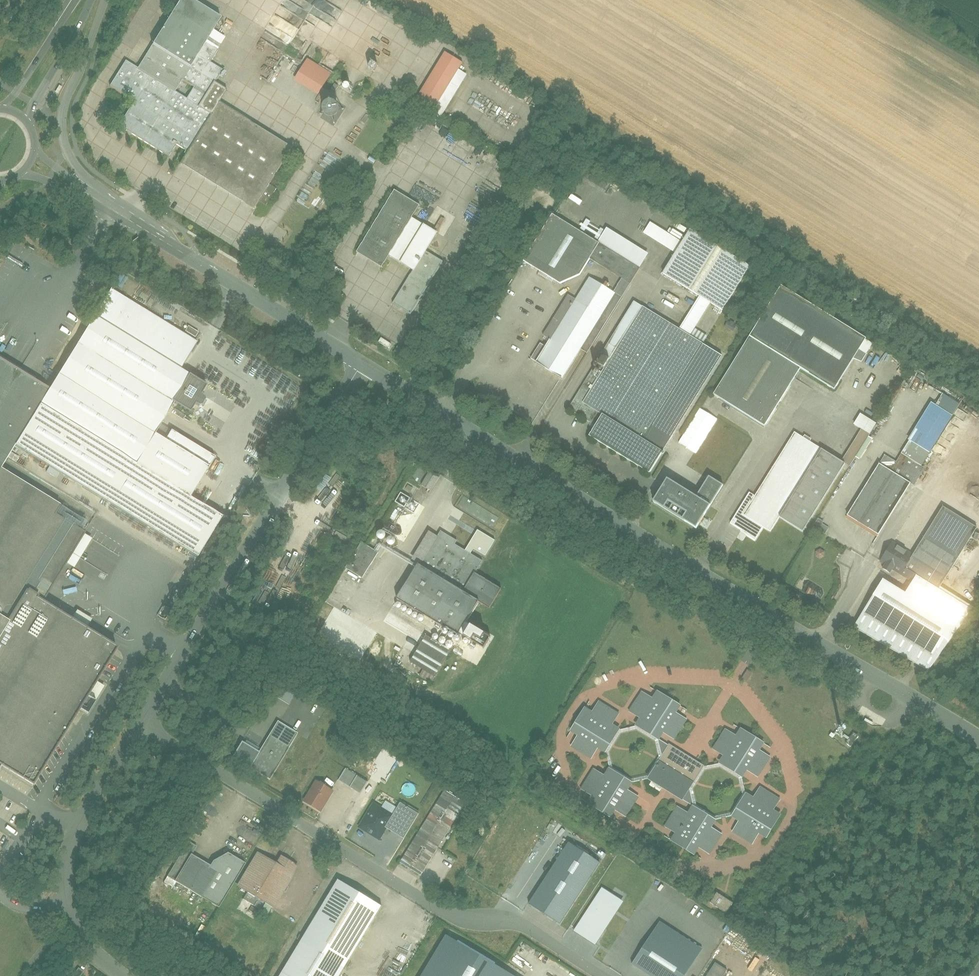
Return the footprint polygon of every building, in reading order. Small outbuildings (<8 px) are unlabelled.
[(254,209),(259,201),(266,206),(276,189),(269,185),(292,148),(218,103),(226,90),(214,83),(222,70),(209,63),(217,51),(205,43),(220,18),(190,0),(180,0),(137,68),(125,61),(110,85),(135,101),(120,126),(168,156),(176,144),(188,151),(180,164),(254,209)] [(301,17),(293,15),(289,32),(297,34),(301,17)] [(445,53),(415,101),(433,112),(463,64),(445,53)] [(313,96),(328,74),(304,57),(289,79),(313,96)] [(397,192),(359,255),(383,270),(391,257),(414,271),(394,304),(412,315),(444,263),(426,252),(438,233),(415,220),(423,208),(397,192)] [(547,217),(536,236),(522,260),(554,283),(575,275),(586,256),(619,276),(609,294),(588,282),(576,303),(564,296),(541,334),(552,340),(545,352),(535,346),(529,356),(562,376),(571,381),(637,271),(547,217)] [(590,440),(615,455),(649,476),(662,454),(674,436),(721,358),(691,340),(713,305),(726,313),(751,271),(692,235),(664,280),(697,300),(678,331),(640,308),(581,405),(603,418),(590,440)] [(782,287),(771,305),(715,390),(762,419),(797,364),(834,387),(853,355),(861,360),(867,351),(859,347),(865,338),(782,287)] [(111,288),(48,390),(14,445),(198,557),(222,517),(191,498),(209,468),(154,434),(174,402),(190,412),(195,403),(201,406),(206,398),(201,395),(207,385),(180,369),(198,341),(111,288)] [(14,445),(48,390),(0,360),(0,469),(14,445)] [(849,514),(882,533),(952,412),(931,400),(912,433),(924,440),(914,457),(903,451),(898,459),(888,453),(882,465),(878,463),(849,514)] [(781,518),(803,533),(875,426),(860,416),(853,426),(863,432),(841,465),(795,434),(752,498),(750,496),(730,526),(757,544),(766,531),(770,534),(781,518)] [(432,466),(423,480),(429,484),(438,470),(432,466)] [(0,469),(0,773),(21,786),(71,707),(84,714),(92,701),(81,695),(109,649),(83,632),(89,623),(72,612),(67,621),(36,602),(80,532),(51,515),(58,505),(0,469)] [(664,476),(649,501),(697,531),(726,485),(710,475),(697,496),(664,476)] [(394,500),(402,503),(405,495),(397,492),(394,500)] [(854,628),(929,672),(974,607),(940,588),(976,527),(942,507),(913,555),(891,542),(879,563),(911,582),(905,593),(882,579),(854,628)] [(398,599),(458,636),(479,602),(489,608),(501,589),(480,576),(475,573),(482,561),(455,544),(457,542),(440,531),(398,599)] [(365,540),(350,565),(364,574),(379,548),(365,540)] [(451,653),(426,638),(410,664),(435,679),(451,653)] [(293,695),(276,687),(272,695),(289,703),(293,695)] [(674,739),(687,720),(676,713),(681,706),(657,691),(653,698),(642,691),(629,712),(639,719),(635,726),(659,741),(664,733),(674,739)] [(592,712),(584,707),(570,731),(577,736),(570,747),(591,760),(598,749),(605,754),(620,729),(613,725),(620,714),(599,701),(592,712)] [(241,743),(229,763),(265,785),(295,736),(275,724),(257,753),(241,743)] [(758,778),(771,758),(760,750),(764,743),(741,728),(736,736),(725,729),(712,749),(723,757),(719,763),(743,779),(748,771),(758,778)] [(851,747),(858,736),(852,732),(844,743),(851,747)] [(648,779),(683,801),(704,766),(669,745),(648,779)] [(628,791),(632,784),(609,769),(604,775),(594,769),(580,789),(591,797),(587,803),(611,819),(617,811),(626,817),(639,798),(628,791)] [(345,772),(339,783),(350,790),(357,779),(345,772)] [(318,784),(304,806),(319,815),(333,793),(318,784)] [(732,832),(752,845),(759,834),(766,839),(781,814),(774,810),(780,799),(760,787),(753,798),(746,793),(731,818),(738,822),(732,832)] [(459,810),(439,798),(401,862),(421,873),(459,810)] [(371,803),(357,829),(377,840),(384,827),(401,836),(415,812),(395,801),(389,813),(371,803)] [(712,828),(717,821),(692,805),(687,813),(677,807),(664,827),(675,834),(671,841),(695,856),(700,848),(710,855),(723,835),(712,828)] [(569,844),(530,904),(560,924),(599,863),(569,844)] [(189,852),(170,880),(213,909),(242,866),(221,852),(211,867),(189,852)] [(271,904),(295,863),(279,853),(274,862),(260,854),(241,886),(271,904)] [(337,883),(281,975),(340,975),(381,909),(337,883)] [(602,889),(575,930),(597,944),(624,903),(602,889)] [(708,902),(725,913),(731,903),(715,892),(708,902)] [(698,950),(659,925),(632,967),(646,975),(681,975),(698,950)] [(446,938),(424,975),(512,975),(446,938)]
